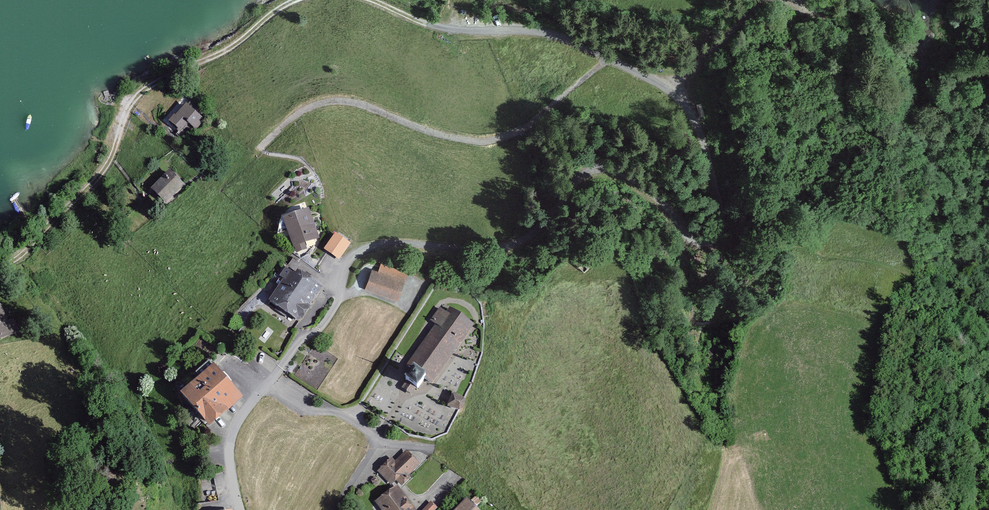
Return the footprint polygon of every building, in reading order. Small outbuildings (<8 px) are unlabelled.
[(201,124),(185,107),(174,118),(173,117),(167,123),(178,134),(187,125),(194,131),(201,124)] [(181,186),(168,173),(148,192),(161,205),(181,186)] [(318,239),(307,211),(282,221),(295,254),(304,251),(302,246),(318,239)] [(342,248),(334,244),(329,252),(338,257),(342,248)] [(397,301),(405,274),(380,266),(377,274),(369,271),(363,290),(397,301)] [(320,288),(296,272),(294,276),(284,269),(278,278),(282,281),(267,303),(295,323),(298,319),(302,322),(310,309),(307,307),(320,288)] [(0,307),(0,339),(19,331),(14,318),(5,321),(0,307)] [(405,383),(401,389),(410,396),(414,390),(416,391),(424,380),(430,384),(473,326),(449,308),(445,314),(439,309),(429,322),(435,326),(406,365),(412,370),(403,381),(405,383)] [(241,400),(212,367),(178,396),(208,429),(241,400)] [(452,395),(447,406),(457,411),(459,412),(464,401),(463,400),(452,395)] [(405,452),(394,462),(391,458),(377,472),(390,485),(394,480),(401,488),(409,480),(406,477),(418,466),(405,452)] [(396,487),(374,503),(379,509),(413,509),(396,487)] [(465,500),(455,509),(476,509),(465,500)]
